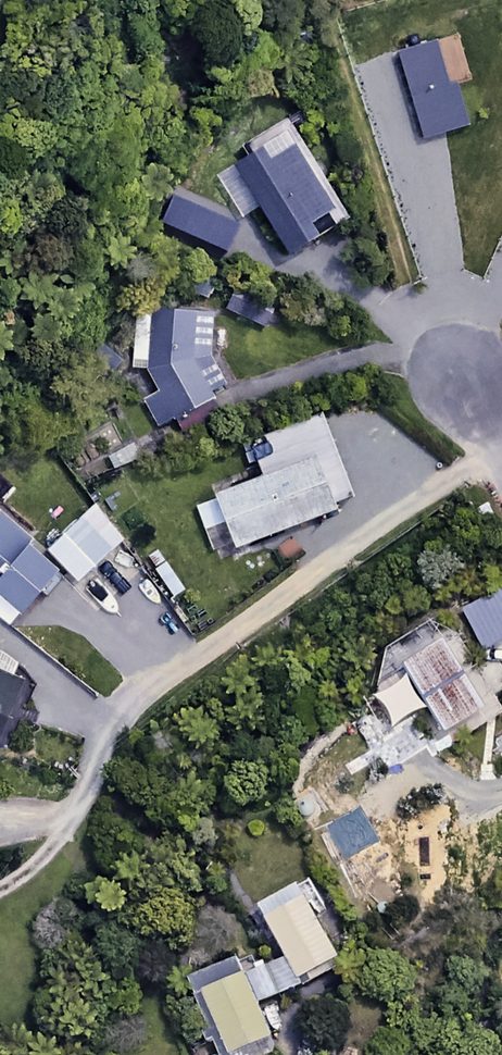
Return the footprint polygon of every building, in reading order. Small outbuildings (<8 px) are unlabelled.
[(447,81),(435,38),(394,50),(418,137),(467,124),(455,79),(447,81)] [(334,207),(282,116),(247,137),(254,150),(233,162),(278,240),(269,245),(277,258),(319,233),(311,220),(334,207)] [(277,302),(244,279),(225,306),(258,329),(277,302)] [(212,307),(125,313),(126,368),(134,368),(147,390),(135,397),(150,423),(165,414),(178,437),(225,409),(215,391),(230,383),(213,353),(212,307)] [(193,501),(211,548),(235,539),(237,544),(340,505),(320,453),(193,501)] [(122,536),(90,504),(45,547),(77,580),(122,536)] [(0,510),(0,619),(7,625),(61,566),(0,510)] [(487,705),(445,638),(405,664),(447,731),(487,705)] [(24,677),(0,667),(0,735),(24,677)] [(309,877),(258,902),(284,954),(252,970),(266,999),(340,962),(311,903),(319,899),(309,877)] [(240,959),(189,980),(200,1007),(210,1002),(229,1050),(270,1033),(240,959)]
